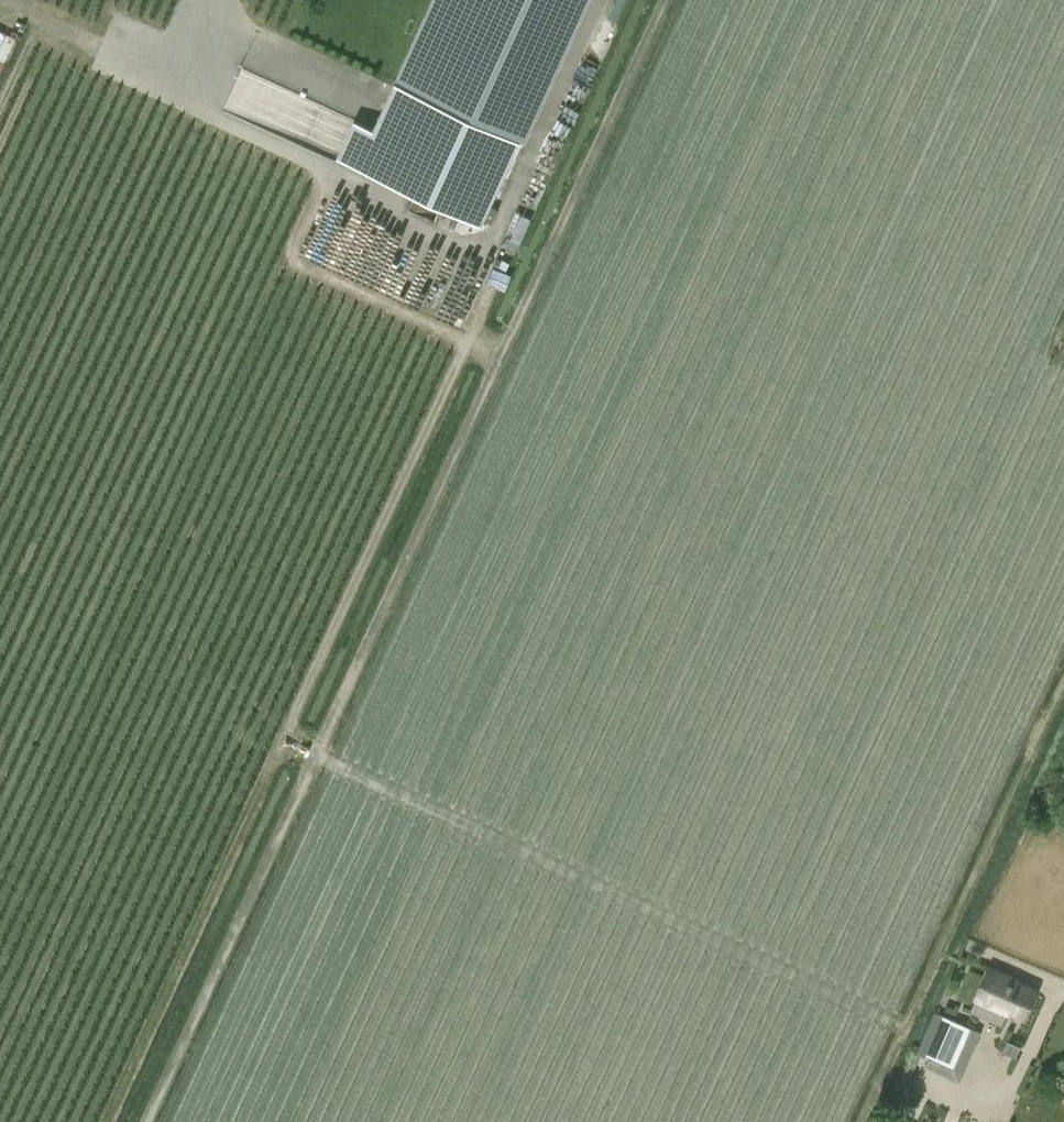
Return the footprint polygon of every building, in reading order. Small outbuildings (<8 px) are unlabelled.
[(584,0),(433,0),(358,167),(482,224),(584,0)] [(7,62),(18,38),(0,29),(0,59),(7,62)] [(498,209),(490,205),(484,219),(492,223),(498,209)] [(989,970),(973,1008),(996,1018),(1002,1006),(1024,1016),(1035,990),(989,970)] [(944,1014),(926,1057),(954,1069),(972,1026),(944,1014)] [(1007,1040),(1003,1051),(1016,1057),(1021,1046),(1007,1040)]
